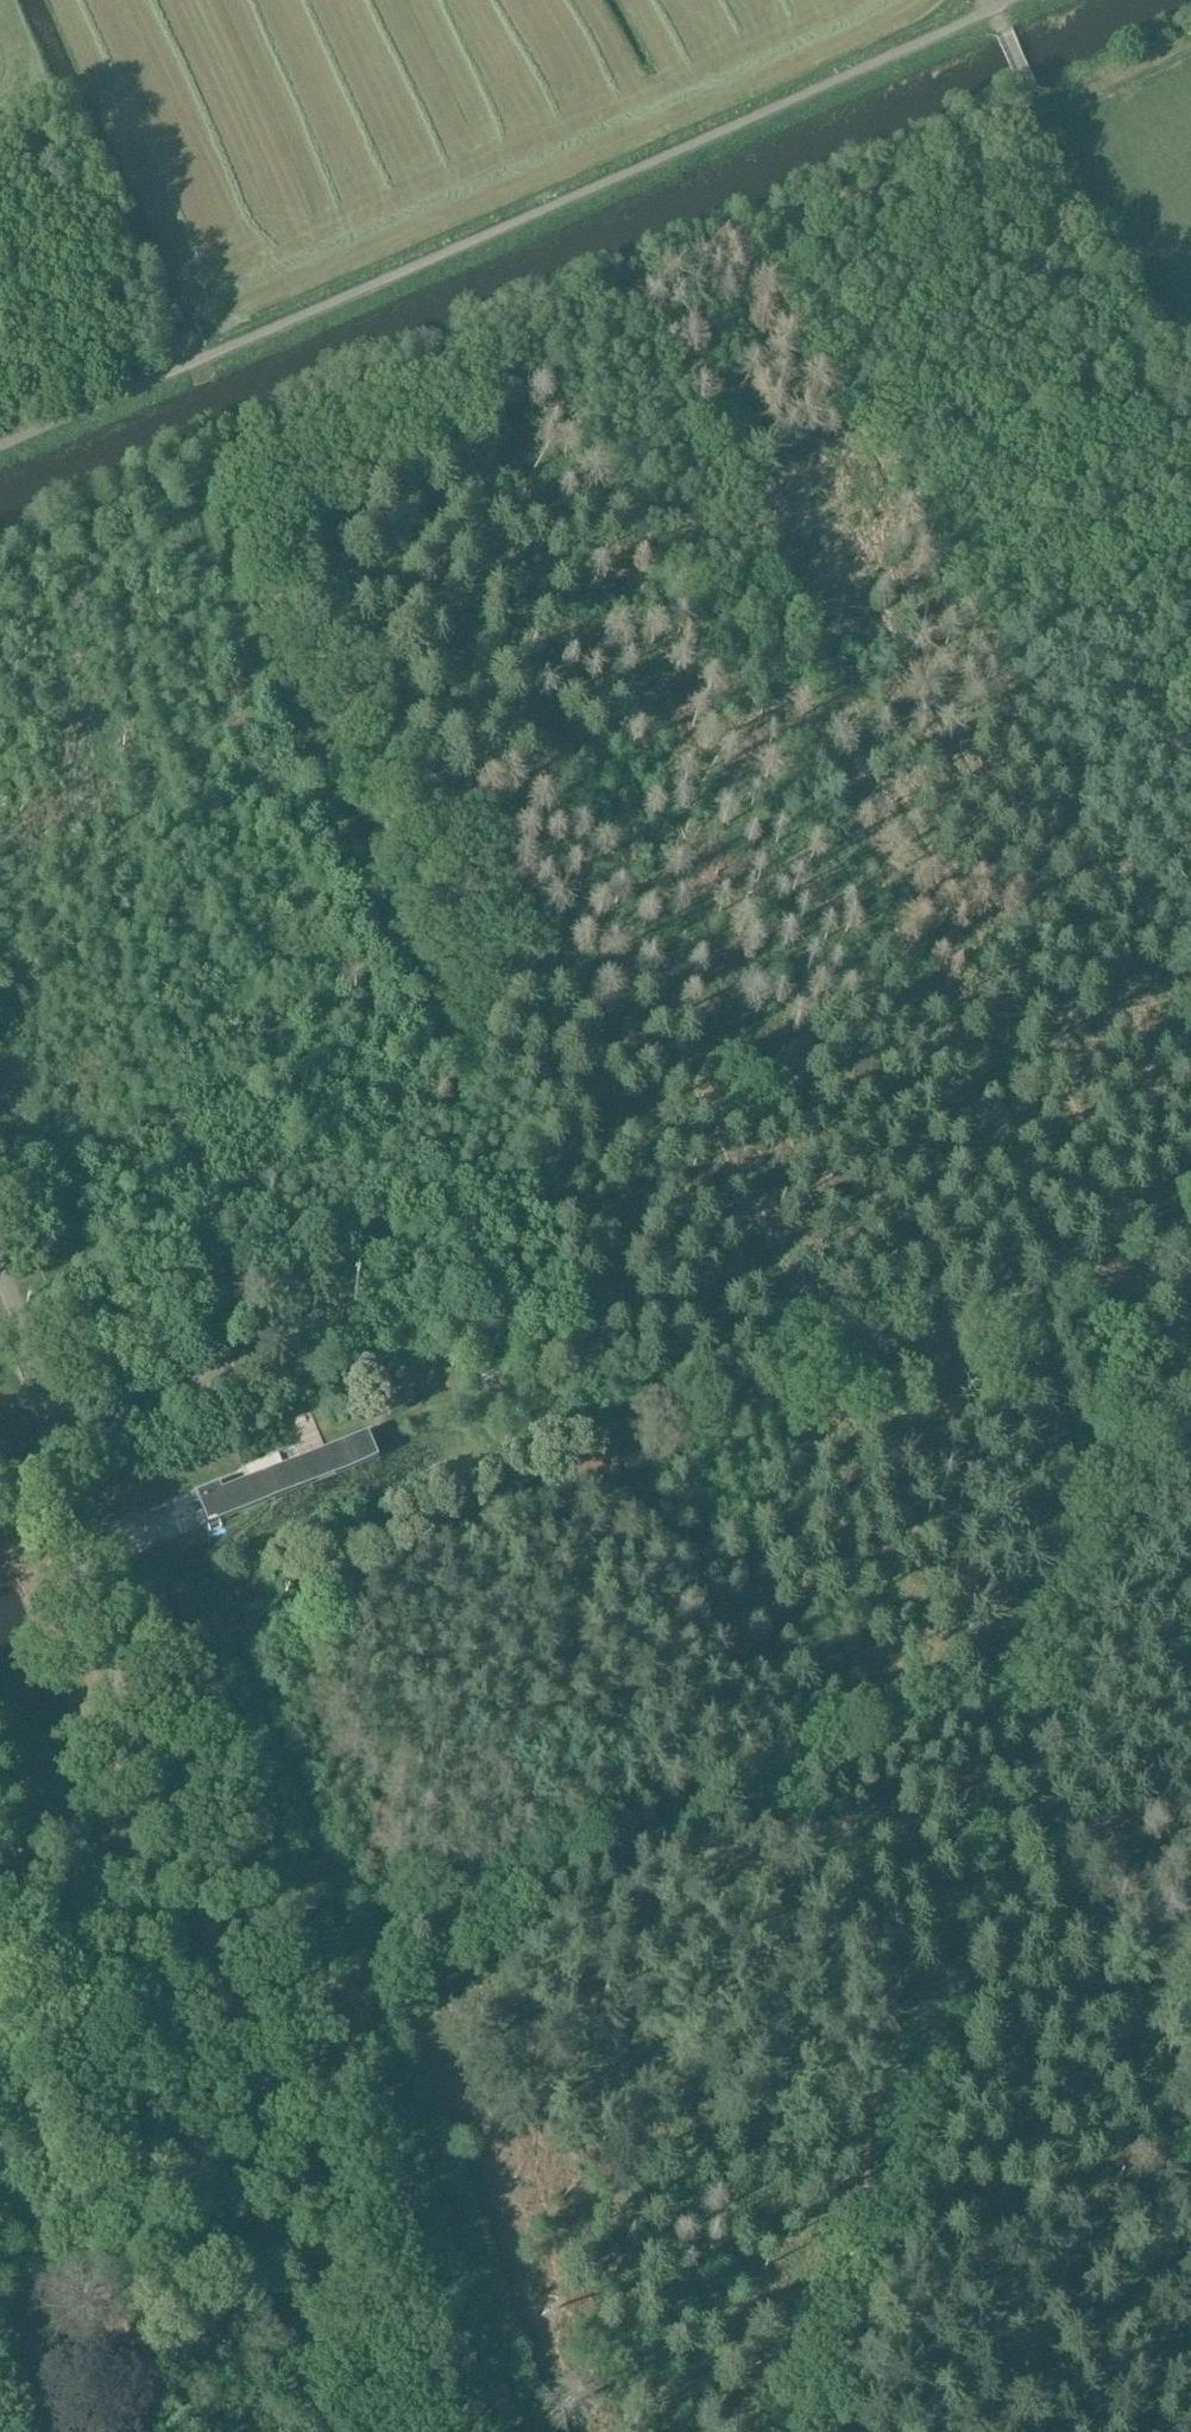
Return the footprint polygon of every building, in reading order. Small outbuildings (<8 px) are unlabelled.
[(209,1527),(378,1460),(368,1434),(222,1491),(220,1485),(196,1494),(209,1527)]
